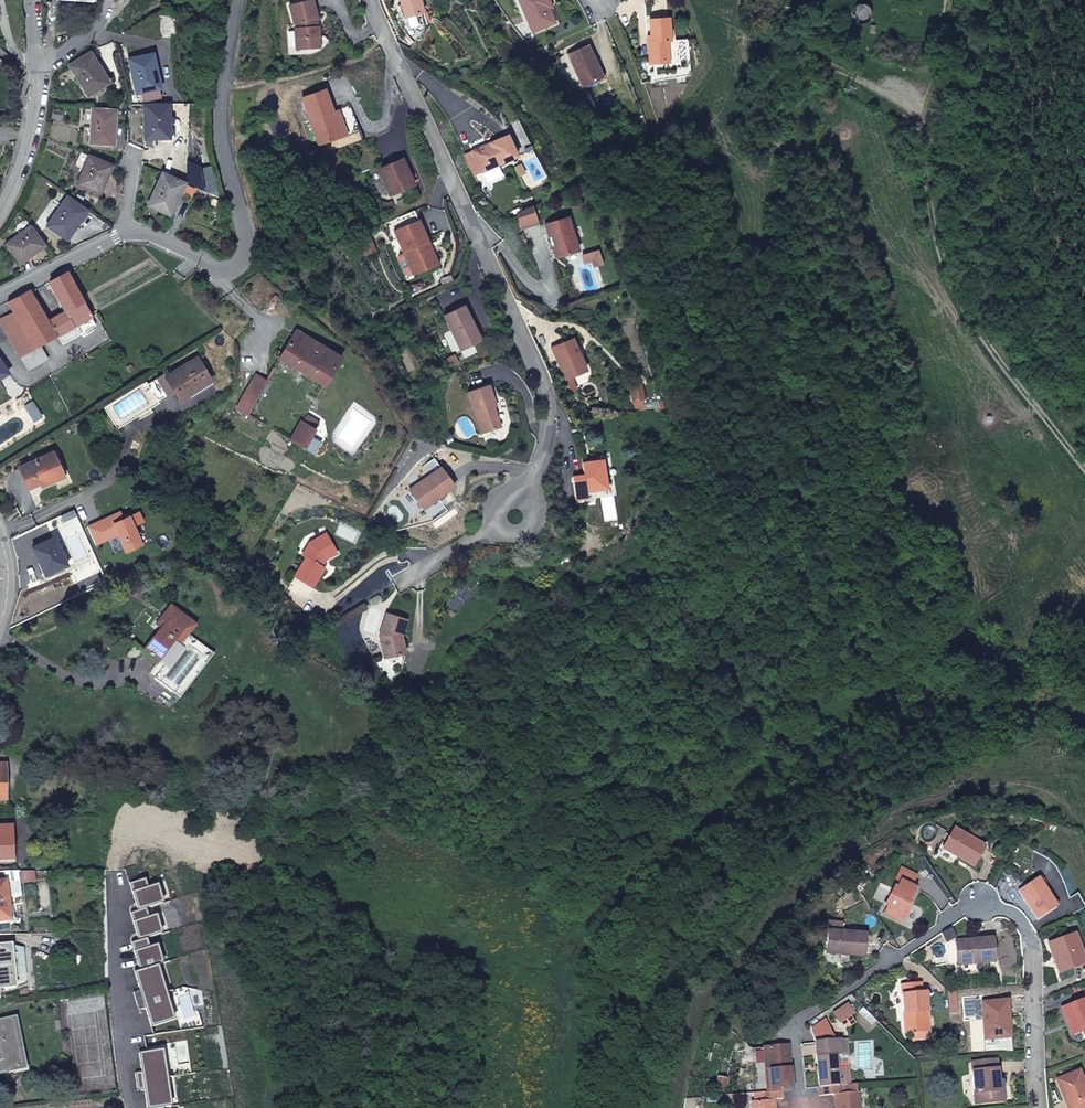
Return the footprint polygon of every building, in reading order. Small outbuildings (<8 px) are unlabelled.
[(318,24),(316,24),(315,17),(317,16),(314,0),(299,0),(290,2),(294,22),(296,21),(297,26),(295,27),(297,49),(320,46),(318,24)] [(421,0),(404,0),(405,3),(403,6),(406,19),(425,14),(421,0)] [(530,23),(534,22),(539,33),(557,25),(547,7),(552,5),(550,0),(520,0),(530,23)] [(861,5),(854,7),(852,10),(852,17),(856,23),(863,24),(869,21),(871,14),(867,7),(861,5)] [(650,22),(652,39),(652,47),(649,47),(650,67),(669,66),(668,44),(671,44),(669,21),(650,22)] [(534,22),(530,23),(535,35),(539,33),(534,22)] [(582,89),(601,81),(595,65),(596,64),(589,46),(568,56),(582,89)] [(108,83),(90,53),(69,66),(87,95),(108,83)] [(159,89),(152,54),(128,60),(136,94),(159,89)] [(601,81),(606,79),(599,63),(596,64),(595,65),(601,81)] [(341,134),(333,112),(323,87),(301,95),(318,142),(341,134)] [(168,104),(144,105),(145,139),(168,139),(168,128),(169,128),(168,104)] [(116,110),(92,109),(89,144),(112,145),(115,135),(116,110)] [(337,110),(333,112),(341,134),(345,132),(337,110)] [(508,136),(473,152),(484,174),(519,158),(508,136)] [(112,165),(89,156),(78,184),(99,193),(104,183),(105,184),(112,165)] [(401,157),(376,168),(388,195),(413,184),(401,157)] [(185,183),(162,173),(148,205),(168,214),(185,183)] [(66,239),(87,211),(67,197),(47,226),(66,239)] [(415,207),(385,220),(392,237),(398,235),(413,271),(433,263),(423,240),(428,238),(415,207)] [(545,222),(557,258),(579,250),(567,215),(545,222)] [(19,263),(45,245),(31,226),(6,244),(19,263)] [(438,260),(428,238),(423,240),(433,263),(438,260)] [(598,250),(583,255),(585,261),(593,259),(595,265),(602,263),(598,250)] [(65,311),(48,320),(57,336),(59,335),(73,326),(91,317),(67,272),(49,282),(65,311)] [(31,292),(30,290),(7,302),(13,312),(0,318),(0,321),(20,356),(40,345),(57,336),(48,320),(31,292)] [(482,337),(473,320),(471,321),(468,315),(470,314),(464,301),(444,312),(462,347),(482,337)] [(73,326),(59,335),(63,342),(95,325),(91,317),(73,326)] [(298,337),(293,334),(279,357),(324,385),(341,357),(301,333),(298,337)] [(575,338),(554,346),(566,378),(587,370),(575,338)] [(47,358),(40,345),(20,356),(28,369),(47,358)] [(174,391),(179,400),(197,389),(195,386),(209,377),(197,357),(166,376),(164,374),(148,384),(146,381),(104,406),(117,428),(142,413),(144,416),(152,411),(150,408),(159,403),(158,400),(174,391)] [(501,428),(494,407),(496,407),(489,386),(469,392),(483,434),(501,428)] [(629,388),(632,404),(642,402),(640,387),(629,388)] [(245,414),(255,398),(246,393),(237,408),(245,414)] [(37,408),(32,401),(25,405),(30,413),(37,408)] [(41,415),(37,408),(30,413),(34,420),(41,415)] [(301,420),(289,440),(302,448),(318,421),(307,414),(302,420),(301,420)] [(53,451),(19,466),(29,488),(40,483),(41,487),(54,481),(53,478),(63,473),(53,451)] [(587,492),(607,489),(604,461),(583,464),(585,476),(574,477),(577,500),(588,499),(587,492)] [(442,467),(410,489),(423,509),(456,487),(442,467)] [(115,512),(87,525),(96,545),(119,534),(128,552),(143,545),(128,514),(118,518),(115,512)] [(336,548),(327,531),(311,540),(303,552),(307,555),(295,574),(313,584),(325,565),(323,563),(320,562),(324,555),(336,548)] [(54,537),(33,547),(45,575),(67,565),(54,537)] [(338,551),(336,548),(324,555),(320,562),(323,563),(327,557),(338,551)] [(164,624),(142,652),(157,664),(181,633),(187,637),(196,626),(170,605),(159,619),(164,624)] [(405,651),(401,633),(406,617),(386,611),(379,633),(383,634),(382,640),(385,656),(405,651)] [(0,828),(0,860),(12,860),(12,828),(0,828)] [(984,848),(953,830),(943,848),(973,867),(984,848)] [(916,876),(901,869),(896,881),(900,883),(897,888),(894,887),(885,905),(889,906),(885,914),(902,923),(911,905),(909,904),(916,889),(911,886),(916,876)] [(3,871),(5,882),(8,906),(22,904),(18,871),(3,871)] [(1056,906),(1038,879),(1018,892),(1037,919),(1056,906)] [(0,882),(0,921),(10,920),(8,906),(5,882),(0,882)] [(866,934),(828,931),(826,950),(844,952),(844,955),(865,957),(866,934)] [(1074,935),(1048,944),(1059,973),(1084,964),(1074,935)] [(955,942),(956,963),(975,961),(976,964),(996,962),(994,939),(955,942)] [(0,945),(0,991),(16,987),(12,944),(0,945)] [(905,1033),(924,1032),(923,1012),(928,1011),(926,994),(921,994),(920,984),(901,985),(905,1033)] [(1062,1009),(1072,1034),(1081,1031),(1084,1040),(1084,1000),(1062,1009)] [(985,1039),(1006,1038),(1005,1020),(1009,1020),(1007,1002),(982,1004),(985,1039)] [(0,1022),(0,1048),(1,1055),(0,1055),(0,1068),(1,1073),(25,1069),(15,1019),(0,1022)] [(840,1040),(816,1042),(820,1087),(839,1085),(838,1068),(837,1056),(842,1055),(840,1040)] [(770,1092),(783,1091),(792,1090),(789,1045),(766,1048),(770,1092)] [(996,1061),(972,1063),(975,1094),(978,1094),(979,1103),(1003,1100),(1002,1089),(998,1089),(996,1061)] [(838,1068),(839,1085),(851,1084),(850,1067),(838,1068)] [(1079,1072),(1056,1081),(1068,1107),(1084,1107),(1084,1088),(1079,1072)] [(820,1087),(820,1095),(835,1094),(837,1107),(860,1107),(858,1092),(863,1092),(862,1083),(851,1084),(839,1085),(820,1087)] [(775,1099),(784,1098),(783,1091),(770,1092),(765,1092),(766,1101),(751,1102),(752,1107),(776,1107),(775,1099)]
